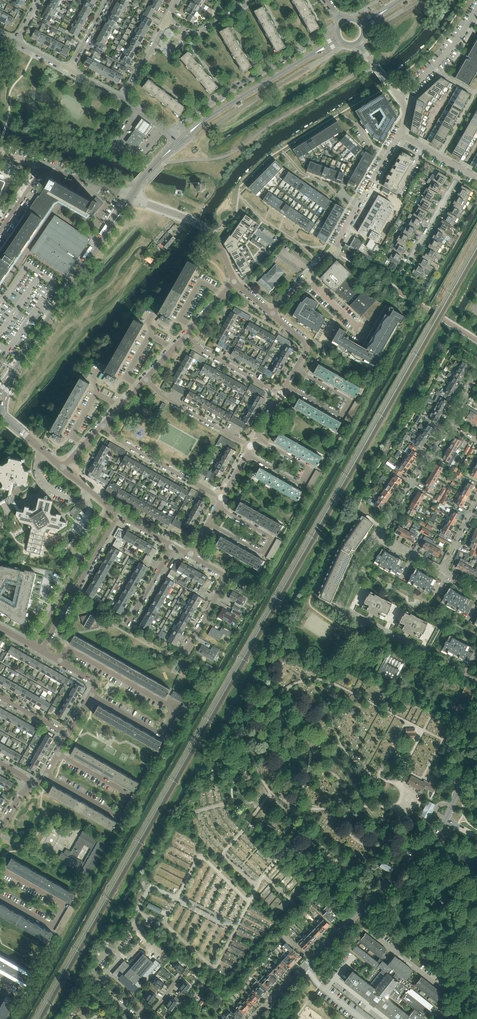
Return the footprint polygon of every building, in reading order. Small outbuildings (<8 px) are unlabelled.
[(25,1),(22,0),(15,0),(14,3),(12,2),(11,5),(17,8),(19,5),(22,7),(25,1)] [(87,0),(84,5),(92,9),(95,4),(87,0)] [(51,1),(48,7),(55,11),(58,5),(51,1)] [(153,1),(150,6),(150,7),(155,9),(158,11),(161,5),(153,1)] [(190,1),(188,6),(196,11),(199,12),(203,4),(197,1),(195,4),(190,1)] [(312,14),(304,1),(295,6),(303,19),(312,14)] [(117,2),(114,8),(122,12),(125,6),(120,4),(117,2)] [(84,5),(81,11),(89,15),(92,9),(84,5)] [(196,11),(188,6),(185,12),(190,14),(187,20),(193,23),(196,17),(194,16),(196,11)] [(55,11),(48,7),(45,12),(52,16),(55,11)] [(271,20),(263,7),(254,12),(262,25),(271,20)] [(122,12),(114,8),(111,13),(119,17),(122,12)] [(81,11),(79,16),(86,20),(89,15),(81,11)] [(5,23),(9,16),(3,12),(0,19),(0,20),(5,23)] [(42,18),(45,19),(49,22),(49,21),(52,16),(45,12),(42,18)] [(152,16),(144,12),(142,16),(140,21),(142,22),(149,27),(152,21),(150,20),(152,16)] [(119,17),(111,13),(108,18),(116,22),(119,17)] [(320,28),(312,14),(303,19),(310,33),(320,28)] [(9,16),(5,23),(11,26),(15,19),(9,16)] [(79,16),(76,22),(83,26),(86,20),(79,16)] [(108,18),(106,24),(113,28),(116,22),(108,18)] [(269,39),(278,34),(271,20),(262,25),(269,39)] [(76,22),(73,27),(80,31),(83,26),(76,22)] [(149,27),(142,22),(139,28),(147,32),(149,27)] [(106,24),(103,29),(110,33),(113,28),(106,24)] [(80,31),(73,27),(70,33),(77,36),(80,31)] [(236,40),(228,27),(220,32),(227,46),(236,40)] [(136,33),(144,37),(147,32),(139,28),(136,33)] [(103,29),(100,35),(107,39),(110,33),(103,29)] [(32,37),(37,40),(42,33),(36,30),(32,37)] [(47,36),(42,33),(37,40),(43,44),(47,36)] [(133,39),(141,43),(144,37),(136,33),(133,39)] [(286,47),(278,34),(269,39),(277,52),(286,47)] [(100,35),(97,40),(105,44),(107,39),(100,35)] [(53,39),(47,36),(43,44),(49,47),(53,39)] [(59,42),(53,39),(49,47),(55,50),(59,42)] [(141,43),(133,39),(130,44),(138,48),(141,43)] [(467,57),(468,57),(467,59),(466,59),(455,78),(469,86),(476,72),(476,39),(467,57)] [(94,45),(97,47),(102,49),(105,44),(97,40),(94,45)] [(235,59),(244,54),(236,40),(227,46),(235,59)] [(55,50),(61,53),(65,45),(59,42),(55,50)] [(138,48),(130,44),(127,49),(135,53),(138,48)] [(65,45),(61,53),(67,56),(71,48),(65,45)] [(135,53),(127,49),(124,55),(132,59),(135,53)] [(190,70),(198,64),(188,52),(180,59),(190,70)] [(235,59),(243,72),(252,67),(244,54),(235,59)] [(132,59),(124,55),(122,60),(124,61),(129,64),(132,59)] [(84,65),(90,68),(94,60),(88,57),(84,65)] [(90,68),(95,71),(100,63),(94,60),(90,68)] [(95,71),(101,74),(105,67),(100,63),(95,71)] [(208,75),(198,64),(190,70),(201,82),(208,75)] [(101,74),(107,77),(111,70),(105,67),(101,74)] [(117,73),(111,70),(107,77),(113,80),(117,73)] [(113,80),(119,84),(123,76),(120,74),(121,72),(118,71),(117,73),(113,80)] [(201,82),(211,94),(218,87),(208,75),(201,82)] [(445,86),(448,82),(441,77),(436,81),(445,86)] [(161,89),(149,80),(143,88),(155,97),(161,89)] [(443,91),(445,86),(436,81),(432,85),(441,90),(443,91)] [(441,90),(432,85),(428,89),(437,94),(439,94),(441,90)] [(173,99),(161,89),(155,97),(167,107),(173,99)] [(437,94),(428,89),(425,92),(433,97),(435,98),(437,94)] [(470,94),(461,89),(459,94),(467,98),(470,94)] [(433,97),(425,92),(421,96),(429,101),(431,102),(433,97)] [(379,109),(380,108),(387,104),(389,103),(383,94),(377,97),(378,99),(374,101),(373,100),(379,109)] [(467,98),(459,94),(456,98),(465,103),(467,98)] [(429,101),(421,96),(417,99),(427,105),(429,101)] [(465,103),(456,98),(454,103),(462,107),(465,103)] [(167,107),(179,116),(186,108),(173,99),(167,107)] [(427,105),(417,99),(417,100),(416,102),(417,103),(416,105),(424,109),(427,105)] [(371,114),(379,109),(373,100),(373,101),(369,104),(369,103),(365,105),(371,114)] [(462,107),(454,103),(451,107),(460,112),(462,107)] [(380,108),(385,117),(394,111),(391,107),(390,108),(387,104),(380,108)] [(370,115),(369,114),(371,114),(365,105),(366,106),(362,109),(361,107),(355,111),(361,120),(370,115)] [(426,110),(424,109),(416,105),(415,108),(416,108),(415,110),(423,115),(426,110)] [(460,112),(451,107),(449,112),(457,116),(460,112)] [(425,115),(423,115),(415,110),(414,113),(415,114),(414,115),(422,120),(425,115)] [(385,117),(383,120),(392,125),(391,124),(393,120),(395,121),(397,116),(394,111),(385,117)] [(457,116),(449,112),(446,116),(455,121),(457,116)] [(375,124),(377,123),(378,123),(374,117),(372,118),(370,115),(361,120),(363,124),(366,129),(375,123),(375,124)] [(424,121),(422,120),(414,115),(413,118),(414,119),(413,121),(421,125),(424,121)] [(455,121),(446,116),(443,120),(452,125),(455,121)] [(134,129),(135,130),(144,137),(145,137),(153,127),(141,119),(134,129)] [(471,119),(469,123),(476,128),(476,122),(471,119)] [(383,120),(379,127),(378,128),(378,129),(387,134),(386,133),(388,129),(390,130),(392,125),(383,120)] [(441,125),(450,130),(452,125),(443,120),(441,125)] [(338,133),(343,130),(337,121),(332,124),(338,133)] [(423,126),(421,125),(413,121),(412,123),(413,124),(412,126),(420,130),(423,126)] [(371,136),(371,137),(373,138),(378,129),(378,128),(375,124),(375,123),(366,129),(371,136)] [(469,123),(466,128),(475,133),(476,130),(476,128),(469,123)] [(332,124),(328,127),(334,136),(338,133),(332,124)] [(441,125),(438,129),(447,134),(450,130),(441,125)] [(420,130),(412,126),(411,129),(412,129),(411,131),(417,135),(420,130)] [(138,127),(128,142),(136,148),(147,133),(138,127)] [(328,127),(324,130),(324,129),(323,130),(329,139),(334,136),(328,127)] [(466,128),(464,132),(473,137),(475,133),(466,128)] [(373,138),(374,137),(378,139),(377,140),(382,143),(387,134),(378,129),(373,138)] [(447,134),(438,129),(436,134),(445,139),(447,134)] [(323,130),(319,132),(325,141),(329,139),(323,130)] [(319,132),(319,133),(315,135),(321,144),(325,141),(319,132)] [(473,137),(464,132),(461,137),(470,142),(473,137)] [(351,137),(350,137),(347,134),(347,133),(342,138),(346,142),(351,137)] [(436,134),(433,138),(442,143),(445,139),(436,134)] [(315,135),(311,138),(316,147),(321,144),(315,135)] [(354,141),(354,140),(354,141),(351,137),(346,142),(349,146),(354,141)] [(470,142),(461,137),(459,141),(468,146),(470,142)] [(311,138),(310,138),(307,141),(306,140),(312,150),(316,147),(311,138)] [(442,143),(433,138),(431,143),(440,148),(442,143)] [(306,140),(306,141),(302,143),(308,152),(312,150),(306,140)] [(358,144),(354,141),(349,146),(353,149),(358,144)] [(468,146),(459,141),(456,146),(465,151),(468,146)] [(303,155),(308,152),(302,143),(298,146),(303,155)] [(353,149),(357,153),(362,148),(362,147),(361,148),(358,144),(353,149)] [(298,146),(297,146),(298,146),(293,149),(298,158),(303,155),(298,146)] [(465,151),(456,146),(454,150),(463,155),(465,151)] [(463,155),(454,150),(451,154),(460,160),(463,155)] [(374,157),(365,151),(362,157),(372,162),(374,157)] [(389,176),(383,186),(394,192),(413,158),(402,152),(389,175),(389,176)] [(372,162),(362,157),(360,161),(369,167),(369,166),(371,162),(372,162)] [(271,164),(279,172),(283,168),(279,163),(275,160),(273,163),(271,164)] [(315,163),(310,161),(306,171),(307,172),(307,171),(311,173),(315,163)] [(369,167),(360,161),(357,166),(366,171),(369,167)] [(320,165),(315,163),(311,173),(312,173),(316,175),(320,165)] [(267,168),(275,176),(279,172),(271,164),(271,165),(269,166),(269,167),(268,168),(267,168)] [(325,167),(320,165),(316,175),(317,175),(321,176),(321,177),(325,167)] [(366,171),(357,166),(354,171),(364,176),(366,171),(366,172),(366,171)] [(330,168),(325,167),(321,177),(326,178),(330,168)] [(275,176),(267,168),(265,170),(264,172),(263,172),(271,179),(275,176)] [(334,170),(330,168),(326,178),(331,180),(330,180),(331,180),(334,170)] [(339,172),(334,170),(331,180),(335,182),(339,172)] [(293,174),(291,173),(289,172),(289,171),(289,172),(283,180),(287,183),(293,175),(293,174)] [(364,176),(354,171),(352,175),(361,181),(361,180),(363,176),(364,176)] [(260,176),(267,183),(271,179),(263,172),(262,174),(261,174),(260,176)] [(344,173),(339,172),(335,182),(336,182),(340,183),(341,184),(344,173)] [(448,177),(438,172),(436,177),(435,176),(433,180),(442,186),(445,182),(448,177)] [(293,175),(287,183),(291,186),(297,178),(297,177),(295,176),(293,175),(293,174),(293,175)] [(361,181),(352,175),(349,180),(358,185),(361,181)] [(267,183),(260,176),(259,176),(260,176),(258,178),(257,178),(258,178),(256,180),(256,179),(256,180),(263,187),(267,183)] [(298,177),(297,177),(297,178),(291,186),(295,189),(302,180),(301,180),(300,179),(299,179),(297,178),(298,177)] [(433,180),(429,178),(426,182),(430,185),(428,189),(436,194),(437,195),(440,190),(439,189),(442,186),(433,180)] [(85,215),(87,216),(89,214),(87,212),(89,209),(95,212),(99,209),(98,208),(101,204),(102,205),(104,203),(96,197),(94,200),(93,201),(92,202),(54,181),(53,182),(50,180),(51,179),(50,179),(47,185),(45,188),(43,192),(59,200),(64,203),(64,204),(85,215)] [(263,187),(256,180),(254,182),(252,183),(260,191),(263,187)] [(302,180),(295,189),(300,192),(306,183),(305,183),(304,182),(302,181),(302,180)] [(358,185),(349,180),(346,185),(355,191),(358,185),(358,186),(358,185)] [(206,185),(203,182),(199,181),(196,184),(195,188),(198,191),(202,192),(205,189),(206,185)] [(260,191),(252,183),(252,184),(248,188),(251,191),(255,195),(260,191)] [(306,183),(300,192),(304,195),(310,186),(308,185),(306,183)] [(458,195),(467,200),(470,196),(469,195),(471,191),(462,185),(459,190),(459,191),(457,195),(458,195)] [(314,189),(312,188),(310,186),(304,195),(308,198),(314,189)] [(436,194),(428,189),(426,188),(424,193),(423,192),(420,197),(423,198),(430,202),(432,198),(433,198),(436,194)] [(318,192),(316,191),(316,190),(316,191),(314,189),(308,198),(312,201),(318,192)] [(59,200),(43,192),(41,194),(54,203),(59,200)] [(267,203),(273,195),(269,192),(263,200),(262,200),(263,201),(263,200),(265,202),(267,203)] [(323,195),(322,195),(321,194),(320,193),(318,192),(319,192),(318,192),(312,201),(316,204),(322,195),(323,195)] [(43,220),(52,206),(52,205),(54,203),(41,194),(39,196),(38,196),(37,197),(29,210),(32,212),(32,213),(43,220)] [(273,195),(267,203),(267,204),(267,203),(269,205),(271,206),(277,198),(273,195)] [(323,195),(322,195),(316,204),(321,206),(327,198),(326,198),(325,197),(325,196),(324,196),(323,195)] [(389,207),(391,202),(378,195),(357,232),(370,239),(366,247),(377,253),(381,247),(375,243),(380,235),(378,234),(392,209),(389,207)] [(467,200),(458,195),(456,199),(455,199),(452,203),(454,204),(462,209),(465,204),(465,205),(468,200),(467,200)] [(275,209),(281,200),(277,198),(271,206),(273,208),(274,208),(275,209)] [(327,198),(321,206),(325,209),(331,201),(331,200),(331,201),(329,199),(327,198)] [(430,202),(423,198),(421,202),(420,202),(418,206),(418,207),(427,212),(427,211),(429,208),(432,203),(430,202)] [(279,212),(286,203),(281,200),(275,209),(276,209),(277,211),(278,211),(279,212)] [(283,215),(284,215),(290,206),(286,203),(279,212),(280,212),(282,213),(282,214),(284,215),(283,215)] [(333,209),(342,214),(343,212),(345,209),(341,207),(341,206),(336,204),(333,209)] [(457,217),(457,218),(459,219),(462,214),(461,214),(464,209),(462,209),(454,204),(451,209),(452,209),(449,213),(457,217)] [(288,218),(294,209),(290,206),(284,215),(286,216),(286,217),(288,218)] [(418,207),(416,211),(415,211),(413,215),(423,221),(425,217),(428,212),(427,211),(427,212),(418,207)] [(292,221),(298,212),(294,209),(288,218),(290,219),(290,220),(290,219),(292,221)] [(342,214),(333,209),(330,213),(339,219),(339,218),(340,217),(340,216),(342,214)] [(3,279),(12,265),(11,264),(13,260),(15,261),(19,254),(43,220),(32,213),(32,212),(29,210),(0,252),(4,254),(2,258),(0,257),(0,283),(3,279)] [(296,224),(302,215),(298,212),(292,221),(294,222),(296,223),(296,224)] [(457,217),(449,213),(450,213),(448,212),(445,217),(443,221),(451,226),(453,227),(456,222),(455,222),(457,218),(457,217)] [(339,219),(330,213),(327,218),(337,223),(336,223),(337,221),(338,221),(339,219)] [(413,215),(410,213),(407,217),(411,220),(409,224),(417,229),(418,230),(421,225),(420,225),(423,221),(413,215)] [(245,215),(242,219),(252,226),(255,221),(246,214),(246,215),(245,214),(245,215)] [(34,245),(30,251),(66,275),(91,239),(55,215),(36,243),(35,245),(34,245)] [(302,215),(296,224),(298,225),(299,225),(300,226),(300,227),(306,218),(302,215)] [(304,229),(305,230),(311,221),(306,218),(300,227),(301,227),(303,228),(305,229),(304,229)] [(336,224),(337,223),(327,218),(325,223),(334,228),(335,226),(336,224)] [(249,230),(252,226),(242,219),(239,223),(248,229),(249,230)] [(451,226),(443,221),(442,220),(439,225),(437,229),(447,235),(450,237),(453,232),(449,229),(451,226)] [(311,221),(305,230),(307,231),(309,232),(309,233),(309,232),(315,224),(311,221)] [(245,233),(248,229),(239,223),(236,227),(245,233)] [(322,228),(331,233),(332,231),(332,230),(334,228),(325,223),(322,228)] [(417,229),(409,224),(407,223),(404,228),(405,228),(403,232),(410,237),(412,238),(415,233),(417,229)] [(242,237),(245,233),(236,227),(234,231),(242,237)] [(331,233),(322,228),(319,232),(329,238),(329,237),(328,237),(329,235),(330,236),(330,235),(331,233)] [(433,238),(441,243),(442,243),(444,239),(445,240),(447,235),(437,229),(435,233),(432,238),(433,238)] [(239,241),(242,237),(234,231),(231,235),(239,241)] [(410,237),(403,232),(401,231),(398,235),(399,236),(396,240),(398,241),(406,246),(406,245),(409,241),(408,240),(410,237)] [(328,238),(329,238),(319,232),(316,237),(321,240),(322,241),(322,240),(325,243),(327,240),(328,238)] [(170,235),(162,244),(167,249),(175,239),(170,235)] [(231,235),(230,235),(229,235),(230,236),(230,235),(231,236),(229,238),(228,237),(225,242),(224,243),(224,244),(224,245),(225,245),(225,246),(227,250),(228,250),(229,250),(230,252),(229,252),(228,252),(230,252),(230,253),(239,248),(237,245),(238,244),(239,241),(231,235)] [(349,246),(345,243),(343,247),(356,255),(363,241),(355,236),(349,246)] [(430,248),(437,252),(440,248),(441,248),(443,244),(442,243),(441,243),(433,238),(431,242),(430,242),(428,247),(430,248)] [(406,246),(398,241),(395,245),(394,245),(392,249),(402,255),(404,251),(405,251),(408,246),(406,245),(406,246)] [(232,257),(241,252),(239,248),(230,253),(232,257)] [(402,255),(392,249),(390,248),(387,252),(391,254),(389,259),(398,264),(401,259),(403,255),(402,255)] [(430,248),(427,252),(427,251),(424,256),(433,261),(434,262),(436,257),(440,259),(443,255),(437,252),(430,248)] [(235,261),(245,256),(243,251),(241,252),(232,257),(235,261)] [(424,256),(423,255),(420,260),(421,260),(418,264),(430,271),(431,272),(434,267),(431,266),(433,261),(424,256)] [(237,266),(248,260),(245,256),(235,261),(237,266)] [(249,266),(250,265),(248,260),(237,266),(240,270),(249,265),(249,266)] [(327,270),(320,278),(334,292),(335,291),(345,280),(351,273),(344,267),(343,266),(337,260),(327,270)] [(160,318),(159,317),(156,321),(166,330),(174,322),(168,318),(197,266),(188,261),(158,313),(162,315),(160,318)] [(418,264),(418,263),(415,268),(415,267),(412,272),(421,278),(424,273),(428,275),(430,271),(418,264)] [(242,275),(251,270),(249,266),(249,265),(240,270),(242,275)] [(274,289),(273,288),(276,285),(274,283),(284,272),(276,265),(266,276),(265,275),(258,282),(269,293),(272,289),(273,290),(273,289),(274,289)] [(345,280),(335,291),(343,298),(350,305),(349,306),(361,316),(362,315),(375,302),(363,291),(360,294),(345,280)] [(300,301),(293,314),(299,319),(298,321),(317,332),(318,332),(325,319),(322,318),(323,315),(321,314),(314,310),(318,303),(307,297),(302,302),(300,301)] [(332,340),(331,342),(331,343),(337,346),(336,349),(361,364),(372,370),(399,322),(400,323),(405,317),(403,316),(400,314),(392,310),(388,307),(385,305),(376,300),(375,302),(362,315),(374,326),(369,333),(368,336),(362,346),(365,348),(364,350),(343,337),(346,332),(340,328),(339,328),(332,340)] [(236,319),(239,320),(241,317),(248,321),(251,316),(237,309),(235,308),(234,310),(230,307),(229,309),(232,311),(228,317),(235,321),(236,319)] [(228,317),(225,322),(232,326),(235,321),(228,317)] [(108,374),(106,377),(105,376),(102,380),(112,389),(120,380),(114,377),(143,324),(134,319),(104,372),(108,374)] [(222,327),(229,331),(232,326),(225,322),(222,327)] [(255,325),(249,322),(246,328),(251,331),(255,325)] [(260,328),(255,325),(251,331),(256,334),(260,328)] [(222,327),(219,333),(226,336),(228,338),(229,335),(227,334),(229,331),(222,327)] [(256,334),(261,337),(265,331),(260,328),(256,334)] [(261,337),(267,340),(270,334),(265,331),(261,337)] [(228,338),(226,336),(219,333),(216,338),(220,340),(217,345),(223,348),(226,343),(225,343),(228,338)] [(270,334),(267,340),(272,343),(276,337),(270,334)] [(286,345),(283,350),(290,354),(293,349),(289,347),(286,345)] [(234,348),(231,355),(236,358),(240,351),(241,349),(236,346),(234,348)] [(283,350),(280,356),(287,360),(290,354),(283,350)] [(237,360),(240,362),(241,361),(245,354),(240,351),(236,358),(238,359),(237,360)] [(187,354),(183,360),(191,364),(194,359),(192,358),(189,356),(187,354)] [(241,361),(246,364),(250,357),(245,354),(241,361)] [(275,360),(277,361),(284,365),(287,360),(280,356),(278,355),(275,360)] [(246,364),(252,367),(255,360),(250,357),(246,364)] [(467,360),(461,357),(460,360),(462,362),(459,366),(466,371),(469,365),(465,363),(467,360)] [(183,360),(180,365),(188,369),(191,364),(183,360)] [(255,360),(252,367),(257,370),(261,363),(255,360)] [(277,361),(275,360),(272,365),(274,366),(281,370),(284,365),(277,361)] [(205,364),(205,363),(201,371),(199,373),(202,375),(203,373),(206,374),(210,366),(205,364)] [(313,373),(327,381),(333,372),(318,364),(313,373)] [(180,365),(177,370),(185,375),(188,369),(180,365)] [(215,369),(210,367),(211,367),(210,366),(206,374),(212,377),(216,369),(215,369)] [(281,370),(274,366),(271,371),(269,370),(266,375),(271,378),(274,373),(278,375),(281,370)] [(466,371),(459,367),(456,372),(463,376),(466,371)] [(218,369),(218,371),(216,370),(216,369),(212,377),(210,379),(212,380),(214,378),(217,380),(221,372),(222,371),(218,369)] [(177,370),(174,376),(182,380),(185,375),(177,370)] [(222,383),(226,375),(221,373),(221,372),(217,380),(222,383)] [(327,381),(341,389),(347,380),(333,372),(327,381)] [(456,372),(453,377),(460,381),(463,376),(456,372)] [(226,376),(226,375),(222,383),(227,386),(231,378),(226,376)] [(182,380),(174,376),(171,381),(175,383),(178,385),(179,385),(182,380)] [(457,386),(460,381),(453,377),(450,382),(457,386)] [(51,434),(48,438),(58,447),(66,439),(60,435),(90,383),(80,378),(50,430),(54,432),(52,435),(51,434)] [(227,386),(233,389),(237,381),(236,381),(232,379),(232,378),(231,378),(227,386)] [(347,380),(341,389),(355,397),(361,388),(347,380)] [(237,381),(233,389),(238,391),(242,384),(237,382),(237,381)] [(455,391),(457,386),(450,382),(447,387),(455,391)] [(242,397),(247,387),(242,385),(242,384),(238,391),(236,394),(242,397)] [(447,387),(444,392),(444,393),(449,395),(452,397),(455,391),(447,387)] [(191,401),(195,394),(196,392),(191,389),(189,391),(185,398),(188,399),(191,401)] [(196,404),(200,397),(195,394),(191,401),(196,404)] [(264,399),(265,399),(262,397),(259,396),(256,394),(253,399),(254,400),(261,404),(262,404),(263,402),(264,402),(265,400),(264,399)] [(196,404),(201,407),(205,400),(207,398),(201,395),(200,397),(196,404)] [(440,399),(438,403),(445,407),(448,402),(442,398),(441,398),(441,396),(439,395),(438,396),(437,398),(440,399)] [(308,416),(313,406),(299,398),(294,408),(308,416)] [(201,407),(207,410),(211,403),(205,400),(201,407)] [(261,404),(254,400),(251,405),(258,409),(261,404)] [(207,410),(212,413),(216,406),(211,403),(207,410)] [(438,403),(435,408),(442,412),(445,407),(438,403)] [(248,411),(255,414),(258,409),(251,405),(248,411)] [(212,413),(217,416),(221,409),(216,406),(212,413)] [(322,424),(327,414),(313,406),(308,416),(322,424)] [(435,408),(432,413),(439,417),(442,412),(435,408)] [(217,416),(222,419),(226,412),(221,409),(217,416)] [(226,412),(222,419),(228,422),(233,412),(231,410),(229,413),(226,412)] [(255,414),(248,411),(245,416),(252,420),(255,414)] [(466,419),(471,422),(475,415),(470,411),(466,419)] [(439,417),(432,413),(430,417),(427,415),(426,419),(428,420),(429,419),(436,423),(439,417)] [(322,424),(336,432),(341,422),(327,414),(322,424)] [(252,420),(245,416),(242,421),(249,425),(252,420)] [(420,426),(422,428),(424,429),(431,434),(434,429),(432,427),(428,424),(425,427),(421,424),(420,426)] [(424,429),(421,434),(427,439),(431,434),(424,429)] [(424,444),(427,439),(421,434),(418,437),(412,432),(410,434),(412,435),(424,444)] [(274,442),(288,450),(293,441),(279,433),(274,442)] [(414,444),(420,448),(424,444),(412,435),(411,437),(414,439),(416,441),(414,444)] [(454,437),(451,443),(458,446),(460,448),(464,441),(461,440),(460,441),(454,437)] [(288,450),(302,458),(308,449),(293,441),(288,450)] [(116,452),(118,447),(110,442),(107,447),(110,448),(116,452)] [(451,443),(448,448),(455,452),(458,446),(451,443)] [(100,450),(107,454),(110,448),(103,444),(100,450)] [(225,452),(232,456),(235,451),(233,449),(230,448),(228,447),(225,452)] [(448,448),(445,453),(452,457),(455,452),(448,448)] [(308,449),(302,458),(316,466),(322,457),(308,449)] [(411,449),(408,454),(415,459),(418,454),(414,452),(411,449)] [(106,456),(107,454),(100,450),(97,455),(104,459),(108,461),(109,458),(106,456)] [(225,452),(222,457),(229,461),(232,456),(225,452)] [(452,457),(445,453),(442,458),(449,462),(452,457)] [(408,454),(404,459),(411,464),(415,459),(408,454)] [(94,460),(101,464),(105,466),(106,463),(103,461),(104,459),(97,455),(94,460)] [(121,463),(127,466),(131,458),(125,455),(121,463)] [(229,461),(222,457),(219,462),(226,467),(229,461)] [(3,484),(2,488),(9,489),(11,482),(14,483),(19,485),(22,483),(26,484),(29,471),(25,470),(22,465),(22,461),(9,458),(8,462),(3,465),(0,464),(0,479),(3,484)] [(127,466),(132,469),(136,461),(131,458),(127,466)] [(404,459),(401,464),(408,469),(411,464),(404,459)] [(94,460),(91,465),(98,469),(102,471),(105,466),(101,464),(94,460)] [(132,469),(137,472),(141,464),(136,461),(132,469)] [(219,462),(216,468),(223,472),(226,467),(219,462)] [(137,472),(142,475),(146,467),(141,464),(137,472)] [(408,469),(401,464),(397,469),(402,472),(404,474),(408,469)] [(436,464),(433,470),(440,473),(443,468),(436,464)] [(88,471),(102,478),(105,473),(102,471),(98,469),(91,465),(88,471)] [(142,475),(147,478),(152,470),(146,467),(142,475)] [(274,475),(260,467),(254,476),(268,484),(274,475)] [(223,472),(216,468),(213,473),(215,474),(217,476),(220,477),(223,472)] [(468,473),(476,478),(476,477),(476,471),(471,468),(468,473)] [(147,478),(153,481),(157,473),(152,470),(147,478)] [(433,470),(430,475),(437,479),(440,473),(433,470)] [(153,481),(158,484),(162,476),(157,473),(153,481)] [(102,478),(96,475),(94,480),(99,483),(102,478)] [(288,483),(274,475),(268,484),(283,492),(288,483)] [(395,475),(391,479),(398,485),(402,480),(399,477),(395,475)] [(430,475),(427,480),(434,484),(436,485),(437,483),(436,482),(438,479),(437,479),(430,475)] [(158,484),(163,487),(167,479),(162,476),(158,484)] [(106,480),(102,478),(99,483),(106,487),(109,482),(106,480)] [(163,487),(168,490),(173,482),(167,479),(163,487)] [(398,485),(391,479),(388,484),(395,489),(398,485)] [(434,484),(427,480),(424,485),(431,489),(434,484)] [(463,487),(464,487),(471,491),(474,486),(466,481),(463,487)] [(168,490),(174,493),(178,485),(173,482),(168,490)] [(106,490),(111,493),(115,485),(116,484),(113,483),(113,485),(110,483),(106,490)] [(283,492),(297,500),(302,491),(288,483),(283,492)] [(388,484),(384,489),(391,494),(395,489),(388,484)] [(111,493),(116,496),(121,488),(115,485),(111,493)] [(183,488),(178,485),(174,493),(179,496),(183,488)] [(464,487),(461,493),(468,496),(471,491),(464,487)] [(116,496),(122,499),(126,491),(121,488),(116,496)] [(183,488),(179,496),(184,499),(188,491),(183,488)] [(391,494),(384,489),(381,494),(388,499),(391,494)] [(122,499),(127,502),(131,494),(126,491),(122,499)] [(418,491),(415,496),(422,500),(425,495),(418,491)] [(456,497),(458,498),(465,502),(468,496),(461,493),(459,491),(456,497)] [(136,497),(131,494),(127,502),(132,505),(136,497)] [(381,494),(377,499),(384,504),(388,499),(381,494)] [(8,497),(4,499),(5,501),(6,502),(7,503),(8,503),(9,504),(10,504),(11,504),(12,504),(12,503),(15,502),(11,495),(8,497)] [(21,522),(31,524),(32,526),(28,542),(27,543),(26,545),(28,546),(27,547),(26,547),(25,549),(26,551),(27,552),(28,553),(30,554),(30,552),(36,554),(36,555),(38,555),(40,555),(40,554),(42,553),(42,551),(41,551),(42,549),(43,549),(43,547),(42,546),(46,529),(48,528),(58,530),(66,526),(67,522),(61,520),(60,519),(61,514),(57,513),(52,505),(53,500),(47,499),(48,497),(47,495),(45,496),(45,499),(39,497),(36,509),(34,510),(29,509),(30,507),(25,506),(24,511),(23,512),(17,510),(16,514),(21,522)] [(422,500),(415,496),(412,502),(419,505),(422,500)] [(142,500),(136,497),(132,505),(137,508),(142,500)] [(197,500),(195,503),(203,508),(206,502),(202,500),(198,498),(197,498),(196,497),(195,499),(197,500)] [(456,497),(452,503),(455,504),(456,503),(462,507),(465,502),(458,498),(456,497)] [(384,504),(377,499),(374,503),(371,501),(372,499),(369,498),(367,502),(375,508),(376,506),(381,509),(384,504)] [(147,503),(142,500),(137,508),(143,511),(147,503)] [(235,511),(249,519),(254,509),(240,501),(235,511)] [(419,505),(412,502),(409,507),(416,511),(418,512),(421,507),(419,505)] [(152,506),(147,503),(143,511),(148,514),(152,506)] [(192,509),(200,513),(203,508),(195,503),(192,509)] [(148,514),(153,517),(157,509),(152,506),(148,514)] [(413,516),(416,511),(409,507),(406,512),(413,516)] [(200,513),(192,509),(191,508),(190,510),(191,511),(189,514),(197,518),(200,513)] [(153,517),(158,520),(162,512),(157,509),(153,517)] [(268,517),(254,509),(249,519),(263,527),(268,517)] [(453,511),(454,510),(451,509),(447,515),(450,516),(456,520),(459,515),(453,511)] [(158,520),(163,522),(168,515),(162,512),(158,520)] [(189,514),(186,519),(194,523),(197,518),(189,514)] [(173,518),(168,515),(163,522),(169,526),(173,518)] [(339,547),(317,594),(318,595),(318,596),(320,597),(321,597),(335,604),(336,603),(332,602),(353,555),(351,553),(354,549),(356,550),(374,525),(377,527),(377,526),(364,517),(363,517),(364,516),(363,516),(362,515),(361,516),(360,516),(341,542),(339,547)] [(447,522),(453,525),(456,520),(450,516),(447,522)] [(282,525),(268,517),(263,527),(277,535),(282,525)] [(192,529),(194,526),(193,525),(194,523),(186,519),(183,524),(186,526),(192,529)] [(183,524),(177,521),(174,526),(184,531),(186,526),(183,524)] [(450,530),(453,525),(447,522),(444,527),(450,530)] [(395,532),(400,535),(404,529),(406,526),(403,524),(401,527),(399,526),(395,532)] [(447,536),(448,536),(449,536),(450,534),(449,533),(450,530),(444,527),(441,532),(447,536)] [(123,539),(126,533),(118,528),(113,537),(117,538),(114,543),(120,546),(123,542),(122,541),(123,539)] [(409,532),(404,529),(400,535),(405,538),(409,532)] [(405,538),(411,541),(414,536),(415,537),(418,533),(411,529),(409,532),(405,538)] [(128,542),(132,534),(127,531),(126,533),(123,539),(128,542)] [(133,545),(138,537),(132,534),(128,542),(133,545)] [(229,553),(235,544),(221,536),(215,545),(229,553)] [(143,540),(138,537),(133,545),(138,548),(143,540)] [(422,548),(427,551),(432,542),(425,538),(423,541),(424,541),(425,541),(422,548)] [(148,543),(143,540),(138,548),(144,551),(148,543)] [(476,554),(476,552),(476,544),(470,541),(468,547),(472,548),(471,551),(476,554)] [(427,551),(432,554),(437,545),(432,542),(427,551)] [(149,554),(152,548),(153,546),(148,543),(144,551),(149,554)] [(243,561),(249,552),(235,544),(229,553),(243,561)] [(437,545),(432,554),(438,557),(443,548),(438,545),(437,545)] [(109,552),(117,556),(120,551),(112,547),(109,552)] [(157,550),(152,548),(149,554),(148,555),(152,558),(157,550)] [(373,564),(394,576),(403,560),(382,548),(373,564)] [(109,552),(106,557),(114,561),(117,556),(109,552)] [(243,561),(258,569),(263,560),(249,552),(243,561)] [(469,555),(465,553),(464,555),(466,556),(464,560),(461,558),(456,567),(461,570),(466,561),(469,555)] [(106,557),(103,562),(111,567),(114,561),(106,557)] [(461,570),(466,573),(473,561),(471,559),(469,563),(466,561),(461,570)] [(176,572),(178,570),(177,570),(181,564),(176,561),(171,569),(176,572)] [(466,573),(472,575),(475,569),(472,567),(475,562),(473,561),(466,573)] [(103,562),(100,567),(108,572),(111,567),(103,562)] [(148,567),(142,563),(140,562),(137,568),(145,572),(148,567)] [(177,570),(178,570),(183,573),(187,565),(182,562),(181,564),(177,570)] [(24,623),(36,573),(34,573),(25,571),(24,571),(21,570),(1,565),(0,567),(0,590),(7,578),(18,581),(17,583),(17,584),(16,585),(15,586),(15,587),(14,588),(14,589),(14,590),(14,591),(14,592),(13,593),(13,594),(13,595),(14,596),(14,597),(14,598),(14,599),(15,600),(15,601),(16,602),(17,603),(17,604),(16,608),(13,607),(13,606),(0,599),(0,612),(21,624),(22,624),(21,624),(24,623)] [(187,565),(183,573),(188,576),(192,568),(187,565)] [(100,567),(97,573),(105,577),(108,572),(100,567)] [(145,572),(137,568),(134,573),(142,577),(145,572)] [(192,568),(188,576),(193,579),(197,571),(192,568)] [(407,583),(427,595),(436,580),(416,568),(407,583)] [(193,579),(198,582),(203,574),(197,571),(193,579)] [(97,573),(94,578),(102,582),(105,577),(97,573)] [(142,577),(134,573),(131,578),(139,583),(142,577)] [(198,582),(203,585),(204,585),(207,579),(208,577),(203,574),(198,582)] [(94,578),(91,583),(99,587),(102,582),(94,578)] [(131,578),(128,583),(136,588),(139,583),(131,578)] [(164,583),(172,588),(175,582),(172,581),(167,578),(164,583)] [(207,579),(204,585),(203,585),(202,587),(201,586),(207,590),(212,581),(207,579)] [(88,588),(96,593),(99,587),(91,583),(88,588)] [(136,588),(128,583),(125,589),(133,593),(136,588)] [(161,588),(169,593),(172,588),(164,583),(161,588)] [(440,603),(461,615),(470,599),(449,587),(440,603)] [(96,593),(88,588),(85,594),(93,598),(96,593)] [(158,594),(166,598),(169,593),(161,588),(158,594)] [(133,593),(125,589),(122,594),(130,598),(133,593)] [(229,598),(240,604),(244,598),(233,591),(229,598)] [(367,594),(362,603),(367,606),(365,610),(369,613),(370,613),(370,612),(371,612),(371,610),(375,612),(374,614),(374,615),(375,616),(377,617),(380,613),(384,615),(389,606),(385,604),(387,600),(383,598),(380,597),(379,596),(375,594),(374,593),(372,596),(367,594)] [(122,594),(119,599),(127,603),(130,598),(122,594)] [(155,599),(163,603),(166,598),(158,594),(155,599)] [(195,594),(192,599),(199,603),(202,598),(195,594)] [(119,599),(116,604),(124,609),(127,603),(119,599)] [(163,603),(155,599),(152,604),(160,608),(163,603)] [(192,599),(189,604),(196,609),(199,603),(192,599)] [(124,609),(116,604),(113,610),(121,614),(124,609)] [(157,614),(160,608),(152,604),(149,609),(157,614)] [(189,604),(186,609),(194,614),(196,609),(189,604)] [(157,614),(149,609),(146,615),(154,619),(157,614)] [(186,609),(183,615),(191,619),(194,614),(186,609)] [(223,609),(218,617),(226,621),(226,620),(232,623),(236,616),(223,609)] [(403,611),(398,621),(403,623),(401,628),(406,631),(407,630),(411,632),(410,633),(413,635),(416,630),(421,633),(426,623),(421,621),(422,619),(419,618),(418,618),(417,617),(415,616),(415,615),(413,615),(411,613),(409,612),(408,613),(403,611)] [(90,629),(90,630),(99,627),(97,618),(90,614),(81,617),(83,626),(90,629)] [(146,615),(143,620),(151,624),(154,619),(146,615)] [(183,615),(180,620),(188,624),(191,619),(183,615)] [(151,624),(143,620),(140,625),(148,630),(151,624)] [(180,620),(177,625),(185,630),(188,624),(180,620)] [(174,630),(182,635),(185,630),(177,625),(174,630)] [(228,636),(230,632),(222,627),(220,631),(212,627),(209,633),(213,635),(213,637),(219,641),(223,633),(228,636)] [(182,635),(174,630),(171,636),(179,640),(182,635)] [(91,644),(75,634),(70,643),(86,652),(91,644)] [(454,656),(453,658),(462,663),(471,646),(450,635),(441,651),(450,656),(451,654),(454,656)] [(179,640),(171,636),(168,641),(176,645),(179,640)] [(86,652),(101,661),(106,653),(91,644),(86,652)] [(202,645),(198,652),(202,654),(201,654),(202,654),(213,660),(218,652),(211,648),(210,650),(202,645)] [(8,653),(13,656),(17,649),(11,646),(8,653)] [(13,656),(19,659),(22,652),(17,649),(13,656)] [(377,674),(394,683),(407,658),(390,649),(377,674)] [(19,659),(24,662),(28,655),(22,652),(19,659)] [(106,653),(101,661),(117,670),(122,662),(106,653)] [(24,662),(29,665),(33,658),(28,655),(24,662)] [(39,661),(33,658),(29,665),(35,668),(39,661)] [(39,661),(35,668),(40,671),(44,665),(39,661)] [(117,670),(133,679),(138,671),(122,662),(117,670)] [(40,671),(46,674),(49,668),(44,665),(40,671)] [(46,674),(51,677),(55,671),(49,668),(46,674)] [(51,677),(57,681),(61,674),(55,671),(51,677)] [(138,671),(133,679),(149,689),(154,680),(138,671)] [(61,674),(57,681),(62,684),(63,682),(66,677),(61,674)] [(9,689),(13,682),(7,679),(3,686),(9,689)] [(154,680),(149,689),(165,698),(167,694),(168,694),(169,693),(168,693),(170,689),(154,680)] [(9,689),(14,692),(18,685),(13,682),(9,689)] [(73,689),(79,692),(83,687),(76,683),(73,689)] [(14,692),(20,695),(23,688),(18,685),(14,692)] [(462,693),(469,696),(467,701),(471,702),(476,691),(472,689),(472,690),(465,687),(462,693)] [(25,698),(29,691),(23,688),(20,695),(25,698)] [(79,692),(73,689),(70,694),(76,698),(79,692)] [(31,701),(34,694),(29,691),(25,698),(31,701)] [(40,697),(34,694),(31,701),(36,704),(40,697)] [(66,699),(73,703),(76,698),(70,694),(66,699)] [(36,704),(41,707),(45,701),(40,697),(36,704)] [(187,698),(182,706),(188,709),(192,701),(187,698)] [(66,699),(63,705),(70,709),(73,703),(66,699)] [(45,701),(41,707),(47,710),(51,704),(45,701)] [(461,715),(465,706),(460,704),(460,705),(458,704),(455,712),(461,715)] [(63,705),(60,710),(67,714),(70,709),(63,705)] [(109,723),(114,714),(98,705),(93,714),(109,723)] [(6,719),(10,713),(4,710),(0,716),(6,719)] [(67,714),(60,710),(57,716),(64,720),(67,714)] [(11,723),(15,716),(10,713),(6,719),(11,723)] [(130,723),(114,714),(109,723),(125,732),(130,723)] [(11,723),(17,726),(20,719),(15,716),(11,723)] [(20,719),(17,726),(22,729),(26,722),(20,719)] [(22,729),(27,732),(31,725),(26,722),(22,729)] [(141,741),(146,732),(130,723),(125,732),(141,741)] [(31,725),(27,732),(33,735),(37,728),(31,725)] [(414,728),(406,728),(406,733),(405,733),(406,738),(416,737),(416,733),(415,733),(414,728)] [(141,741),(157,750),(159,746),(160,747),(161,746),(160,745),(162,741),(146,732),(141,741)] [(47,734),(44,740),(50,744),(53,738),(47,734)] [(458,749),(459,749),(460,749),(462,745),(453,740),(453,739),(452,738),(451,739),(448,744),(453,746),(452,748),(449,747),(447,751),(451,753),(451,752),(453,749),(454,746),(458,748),(457,749),(458,749)] [(44,740),(40,745),(47,749),(50,744),(44,740)] [(40,745),(37,751),(44,755),(47,749),(40,745)] [(1,752),(7,755),(11,749),(5,746),(1,752)] [(70,755),(86,764),(91,755),(75,746),(70,755)] [(7,755),(12,758),(16,752),(11,749),(7,755)] [(37,751),(34,756),(41,760),(44,755),(37,751)] [(16,752),(12,758),(18,762),(22,755),(16,752)] [(91,755),(86,764),(102,773),(107,764),(91,755)] [(34,756),(31,762),(38,765),(41,760),(34,756)] [(38,765),(31,762),(28,767),(35,771),(38,765)] [(102,773),(118,782),(123,773),(107,764),(102,773)] [(123,773),(118,782),(134,791),(136,787),(137,787),(137,786),(139,782),(123,773)] [(438,780),(432,777),(429,783),(424,780),(423,782),(411,776),(410,778),(408,781),(407,783),(408,783),(407,784),(410,785),(410,784),(419,789),(418,790),(419,790),(421,791),(421,790),(422,790),(424,787),(429,789),(430,790),(433,792),(436,787),(435,786),(438,780)] [(0,781),(0,784),(4,787),(8,780),(3,777),(0,781)] [(8,780),(4,787),(10,790),(14,783),(8,780)] [(64,803),(69,794),(53,785),(48,794),(64,803)] [(80,812),(85,803),(69,794),(64,803),(80,812)] [(423,812),(421,815),(427,818),(429,815),(430,816),(432,811),(434,808),(433,808),(435,805),(429,801),(427,804),(426,804),(424,807),(422,811),(423,812)] [(96,821),(101,812),(85,803),(80,812),(96,821)] [(96,821),(112,830),(114,826),(115,826),(114,825),(117,821),(101,812),(96,821)] [(64,853),(62,852),(58,860),(87,877),(107,843),(84,830),(80,837),(72,852),(66,849),(64,853)] [(28,866),(12,857),(7,866),(23,875),(28,866)] [(386,870),(391,873),(393,869),(383,862),(380,866),(384,869),(383,870),(385,871),(386,870)] [(39,884),(44,876),(28,866),(23,875),(39,884)] [(44,876),(39,884),(54,893),(59,885),(44,876)] [(59,885),(54,893),(71,903),(73,898),(74,899),(74,898),(73,898),(76,894),(59,885)] [(162,908),(149,901),(146,907),(160,914),(162,908)] [(326,912),(323,915),(331,922),(335,918),(329,913),(332,910),(328,905),(323,910),(326,912)] [(21,915),(5,906),(0,914),(16,923),(21,915)] [(37,924),(21,915),(16,923),(32,933),(37,924)] [(319,919),(317,920),(318,922),(319,922),(326,929),(328,927),(329,926),(330,925),(323,918),(321,921),(319,919)] [(315,927),(322,933),(323,933),(324,932),(324,931),(326,929),(319,922),(318,922),(316,924),(317,924),(315,927)] [(52,937),(51,937),(53,933),(37,924),(32,933),(48,942),(50,938),(51,938),(52,937)] [(315,927),(311,931),(318,938),(318,937),(319,937),(320,936),(320,935),(322,933),(315,927)] [(307,935),(314,942),(315,942),(316,940),(316,939),(318,938),(311,931),(307,935)] [(360,945),(361,946),(370,936),(365,933),(359,941),(362,943),(360,945)] [(307,935),(303,939),(309,946),(310,946),(311,946),(312,944),(314,942),(307,935)] [(374,940),(370,936),(361,946),(363,948),(365,945),(368,947),(374,940)] [(309,946),(303,939),(298,944),(305,950),(306,950),(308,949),(308,948),(309,946)] [(290,952),(289,954),(288,954),(295,961),(300,957),(284,940),(280,944),(283,946),(284,945),(290,952)] [(369,952),(370,953),(378,943),(374,940),(368,947),(370,950),(369,952)] [(373,952),(376,954),(382,946),(378,943),(370,953),(371,954),(373,952)] [(370,984),(369,983),(369,984),(352,971),(344,981),(370,1001),(369,1002),(374,1006),(374,1005),(392,1018),(422,1018),(427,1012),(433,1006),(433,1005),(418,994),(413,990),(411,988),(413,984),(411,983),(406,979),(413,971),(409,967),(399,959),(399,960),(395,956),(391,960),(388,965),(380,958),(377,961),(375,960),(356,945),(352,950),(352,951),(352,950),(353,950),(376,968),(385,975),(384,975),(385,975),(375,988),(374,988),(369,984),(370,984)] [(377,959),(378,960),(380,958),(383,954),(384,955),(385,954),(384,953),(387,950),(382,946),(376,954),(379,956),(377,959)] [(283,954),(285,957),(293,964),(295,961),(288,954),(289,954),(286,951),(283,948),(282,950),(285,952),(283,954)] [(128,987),(127,988),(133,993),(140,984),(138,983),(141,980),(142,982),(150,974),(149,973),(156,966),(157,966),(160,963),(157,961),(154,963),(145,955),(146,952),(141,949),(141,950),(142,950),(134,959),(129,955),(112,974),(113,974),(128,987)] [(284,959),(282,961),(289,967),(289,968),(293,964),(285,957),(283,954),(281,956),(284,959)] [(14,965),(0,957),(0,968),(9,973),(14,965)] [(277,965),(284,972),(286,970),(287,970),(288,969),(288,968),(289,967),(282,961),(281,961),(277,965)] [(177,962),(173,967),(181,974),(182,973),(185,975),(189,970),(186,967),(185,969),(177,962)] [(284,972),(277,964),(275,967),(270,962),(268,964),(280,976),(282,974),(283,974),(284,973),(284,972)] [(268,964),(266,965),(271,970),(268,973),(276,980),(277,980),(279,979),(279,978),(280,976),(268,964)] [(28,978),(30,974),(14,965),(9,973),(25,983),(27,978),(28,979),(29,978),(28,978)] [(259,974),(262,977),(271,986),(273,984),(274,984),(275,982),(276,981),(270,975),(269,975),(268,975),(266,976),(266,977),(261,972),(259,974)] [(271,986),(262,977),(258,981),(267,990),(268,990),(270,988),(270,987),(271,986)] [(417,986),(419,988),(425,980),(421,977),(419,980),(418,979),(416,981),(414,980),(411,983),(413,984),(411,988),(413,990),(417,986)] [(150,981),(148,984),(150,986),(157,991),(159,988),(161,989),(164,984),(156,978),(152,983),(150,981)] [(259,983),(256,980),(252,983),(263,994),(264,993),(265,993),(267,992),(266,991),(267,990),(259,983)] [(420,993),(422,994),(430,983),(425,980),(419,988),(422,990),(420,993)] [(183,997),(185,994),(184,993),(190,985),(186,981),(179,989),(180,990),(178,993),(183,997)] [(425,992),(428,995),(434,987),(430,983),(422,994),(423,995),(425,992)] [(262,995),(263,994),(253,984),(252,986),(254,988),(252,990),(260,997),(261,997),(263,996),(262,995)] [(151,991),(145,1000),(151,1004),(157,995),(155,994),(157,991),(150,986),(148,989),(151,991)] [(438,990),(434,987),(428,995),(431,997),(429,999),(430,1000),(438,990)] [(260,998),(260,997),(252,990),(251,988),(247,993),(248,994),(256,1001),(257,1000),(258,1000),(259,1000),(260,998)] [(438,990),(430,1000),(431,1002),(433,999),(436,1001),(442,993),(438,990)] [(246,999),(252,1005),(253,1005),(255,1004),(254,1003),(256,1001),(248,994),(247,995),(248,997),(246,999)] [(12,998),(11,998),(6,996),(0,1007),(0,1014),(6,1017),(15,1001),(11,999),(12,998)] [(172,998),(166,1007),(171,1010),(177,1002),(178,1003),(181,1000),(175,996),(173,999),(172,998)] [(252,1005),(246,999),(243,1002),(242,1001),(240,1002),(242,1004),(248,1009),(249,1008),(250,1008),(251,1008),(252,1007),(252,1006),(252,1005)] [(248,1009),(242,1004),(238,1008),(244,1014),(245,1014),(246,1012),(246,1011),(247,1011),(246,1011),(248,1009)] [(233,1013),(239,1018),(240,1018),(241,1017),(241,1016),(243,1015),(237,1009),(236,1008),(232,1012),(233,1013)] [(230,1012),(228,1010),(224,1015),(227,1017),(227,1018),(228,1018),(237,1018),(230,1012)]
